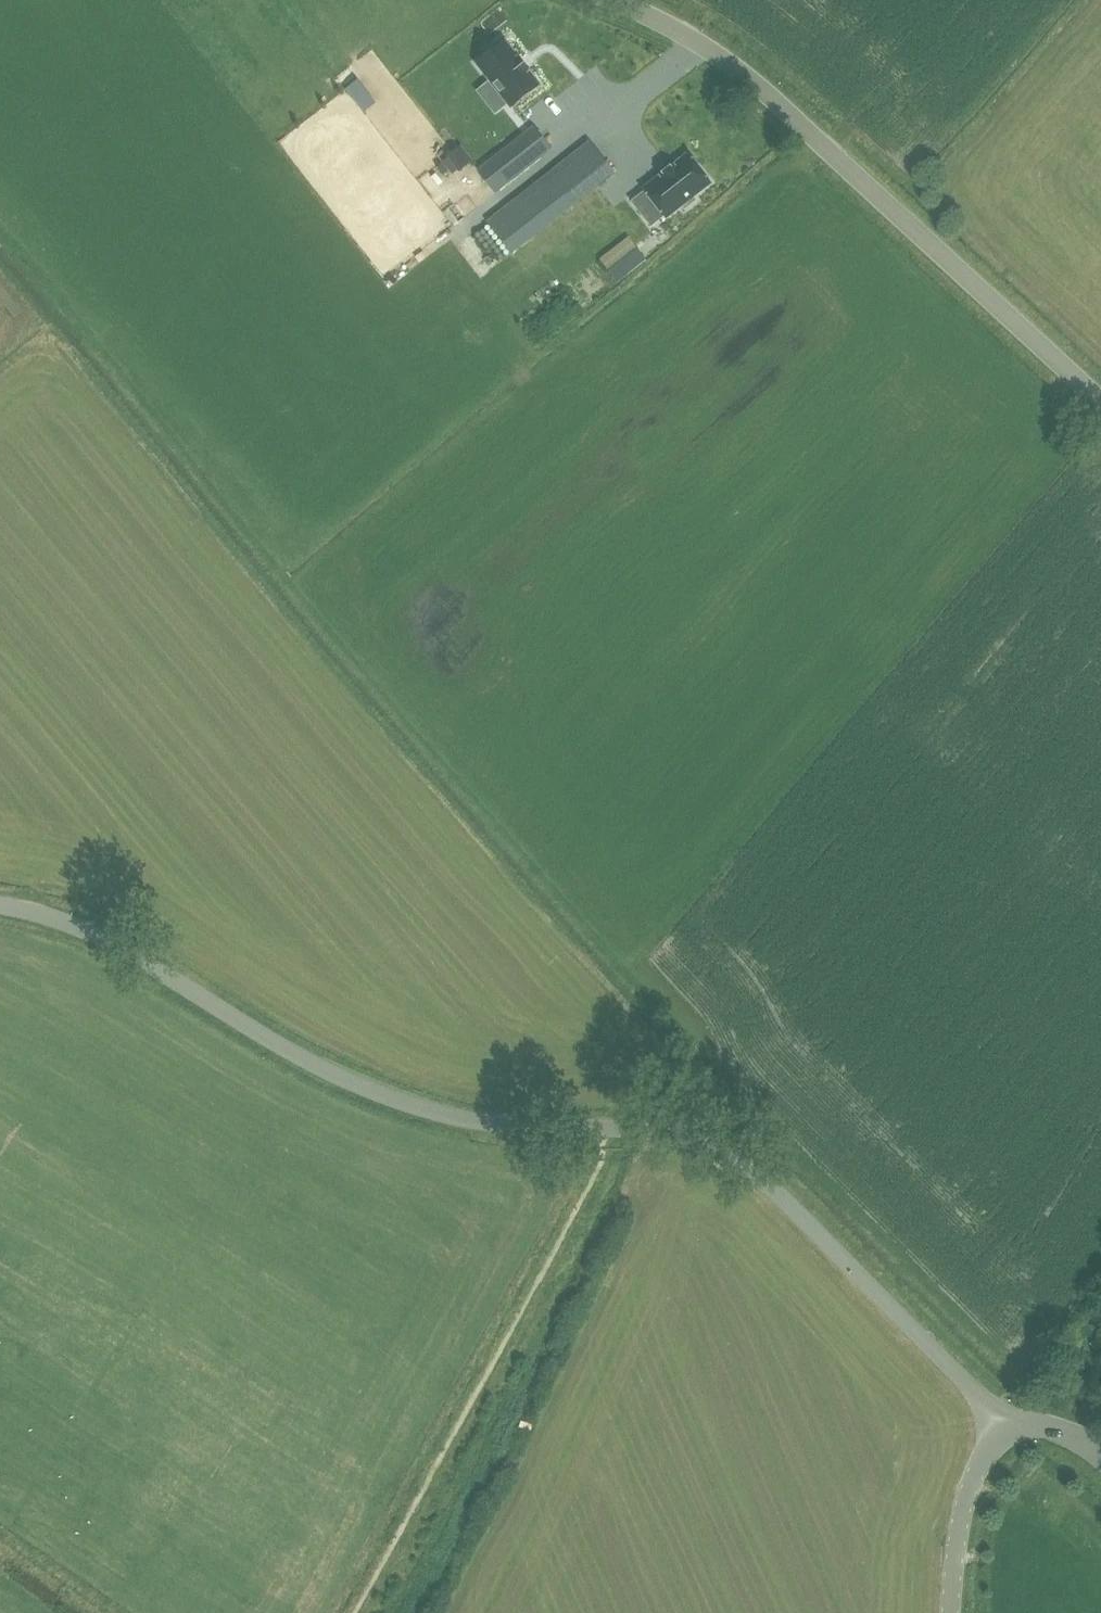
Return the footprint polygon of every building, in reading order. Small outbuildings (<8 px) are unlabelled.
[(490,79),(508,103),(511,107),(539,84),(528,69),(519,57),(518,57),(504,40),(501,42),(499,39),(487,49),(489,52),(476,62),(490,79)] [(536,129),(481,172),(496,192),(551,149),(536,129)] [(590,141),(573,154),(597,185),(614,172),(590,141)] [(445,159),(445,160),(455,171),(457,174),(471,162),(459,147),(445,159)] [(643,188),(666,217),(681,204),(685,209),(696,199),(693,195),(710,182),(688,153),(673,165),(661,174),(643,188)] [(617,280),(645,258),(637,248),(609,269),(617,280)]
